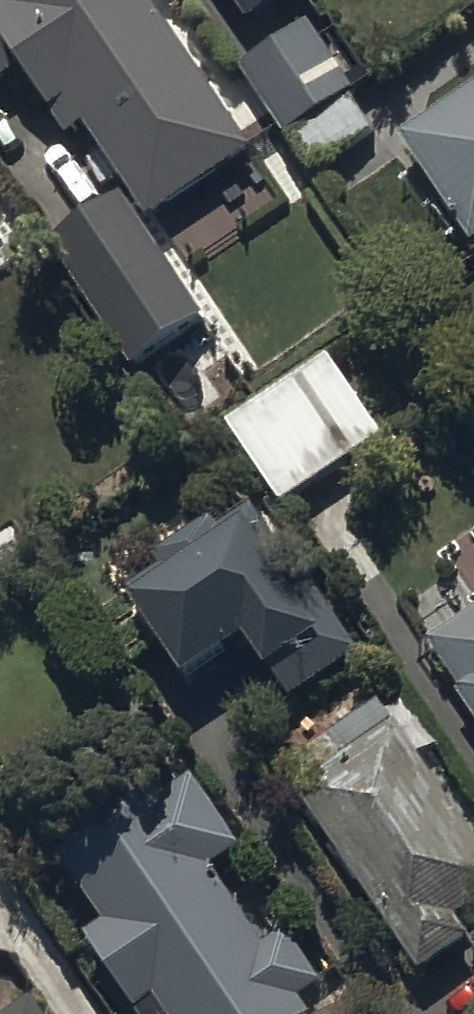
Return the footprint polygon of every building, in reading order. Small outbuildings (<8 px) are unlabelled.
[(154,0),(2,0),(0,1),(0,76),(17,64),(46,107),(64,94),(148,218),(254,146),(154,0)] [(244,22),(275,0),(229,0),(244,22)] [(309,28),(241,72),(285,139),(292,135),(316,172),(377,133),(309,28)] [(401,142),(472,248),(473,247),(473,93),(401,142)] [(207,321),(125,201),(53,250),(135,370),(207,321)] [(338,369),(243,431),(290,505),(386,443),(338,369)] [(359,658),(255,508),(218,534),(209,522),(155,559),(163,571),(127,595),(191,687),(251,645),(291,704),(359,658)] [(432,648),(462,691),(454,697),(473,725),(473,619),(432,648)] [(384,706),(333,741),(350,766),(300,800),(374,909),(360,919),(389,961),(403,951),(422,979),(473,943),(460,924),(473,915),(473,838),(384,706)] [(57,857),(105,927),(85,941),(135,1013),(310,1013),(305,1007),(327,992),(288,934),(265,949),(215,876),(246,855),(194,782),(164,803),(155,790),(57,857)] [(37,1004),(22,1013),(44,1013),(37,1004)]
